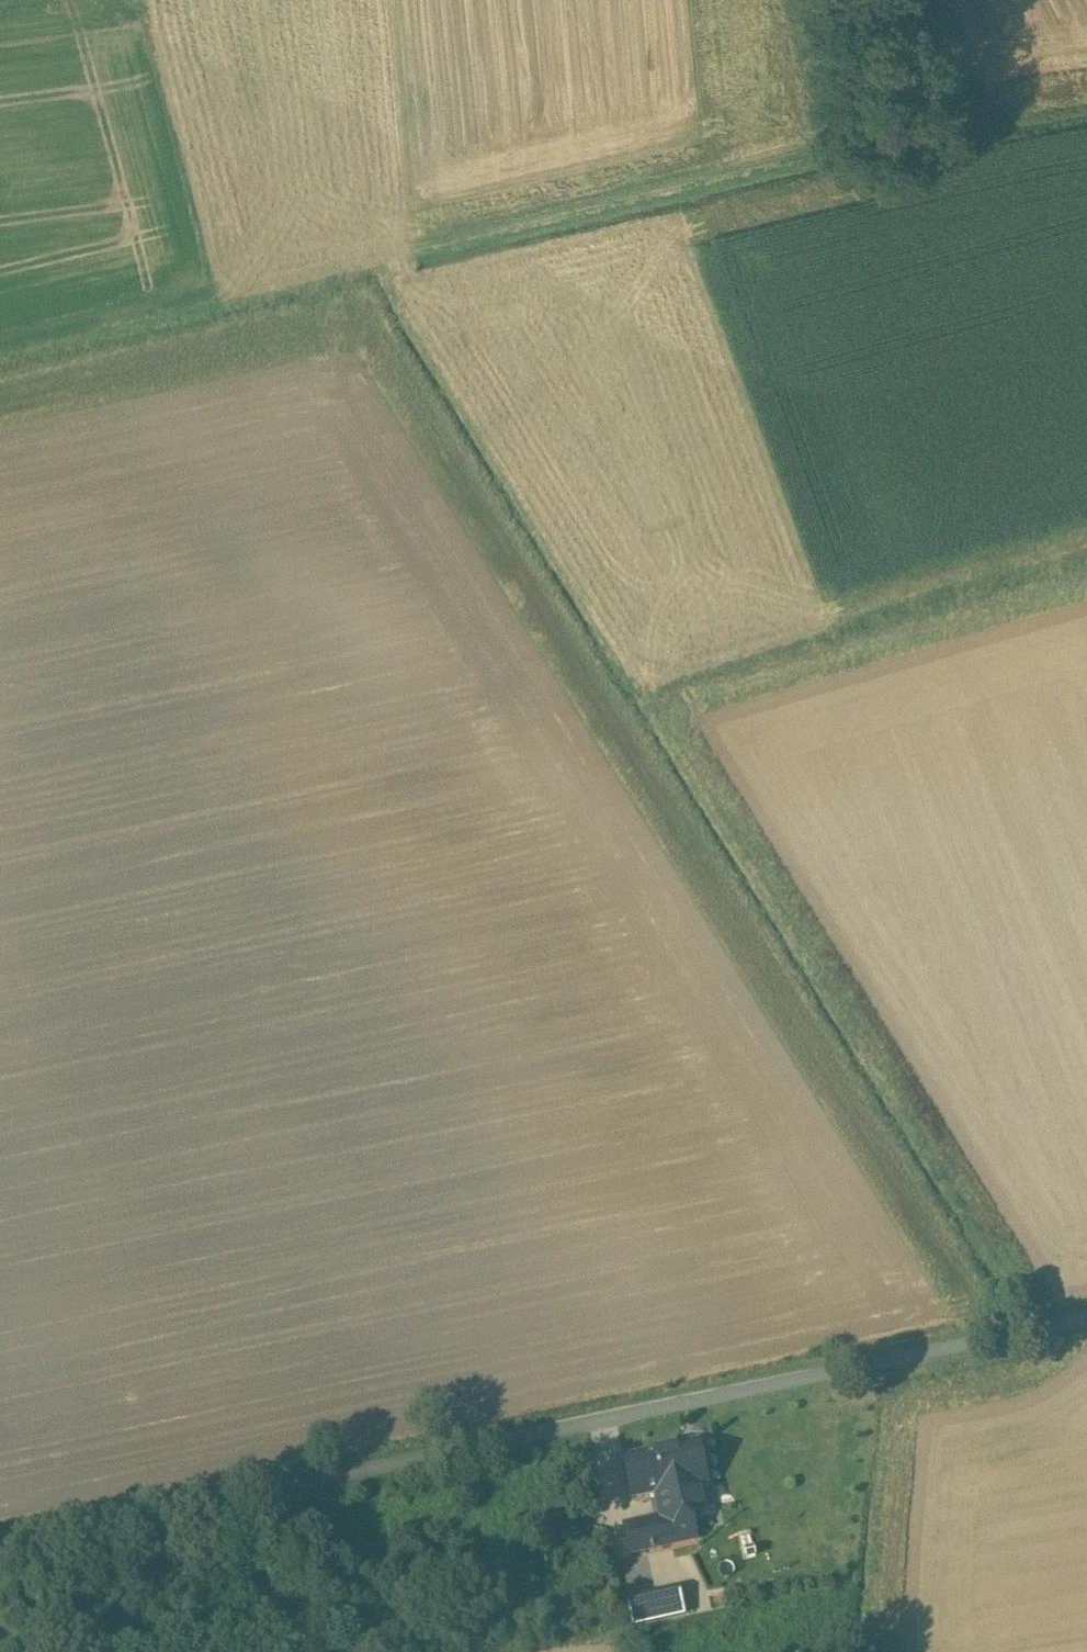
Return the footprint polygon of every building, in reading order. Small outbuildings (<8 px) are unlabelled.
[(632,1497),(657,1492),(679,1488),(705,1482),(697,1444),(625,1460),(632,1497)] [(657,1492),(663,1518),(684,1514),(679,1488),(657,1492)] [(690,1513),(684,1514),(663,1518),(624,1526),(630,1553),(696,1539),(690,1513)] [(639,1625),(657,1620),(650,1591),(632,1595),(639,1625)]
